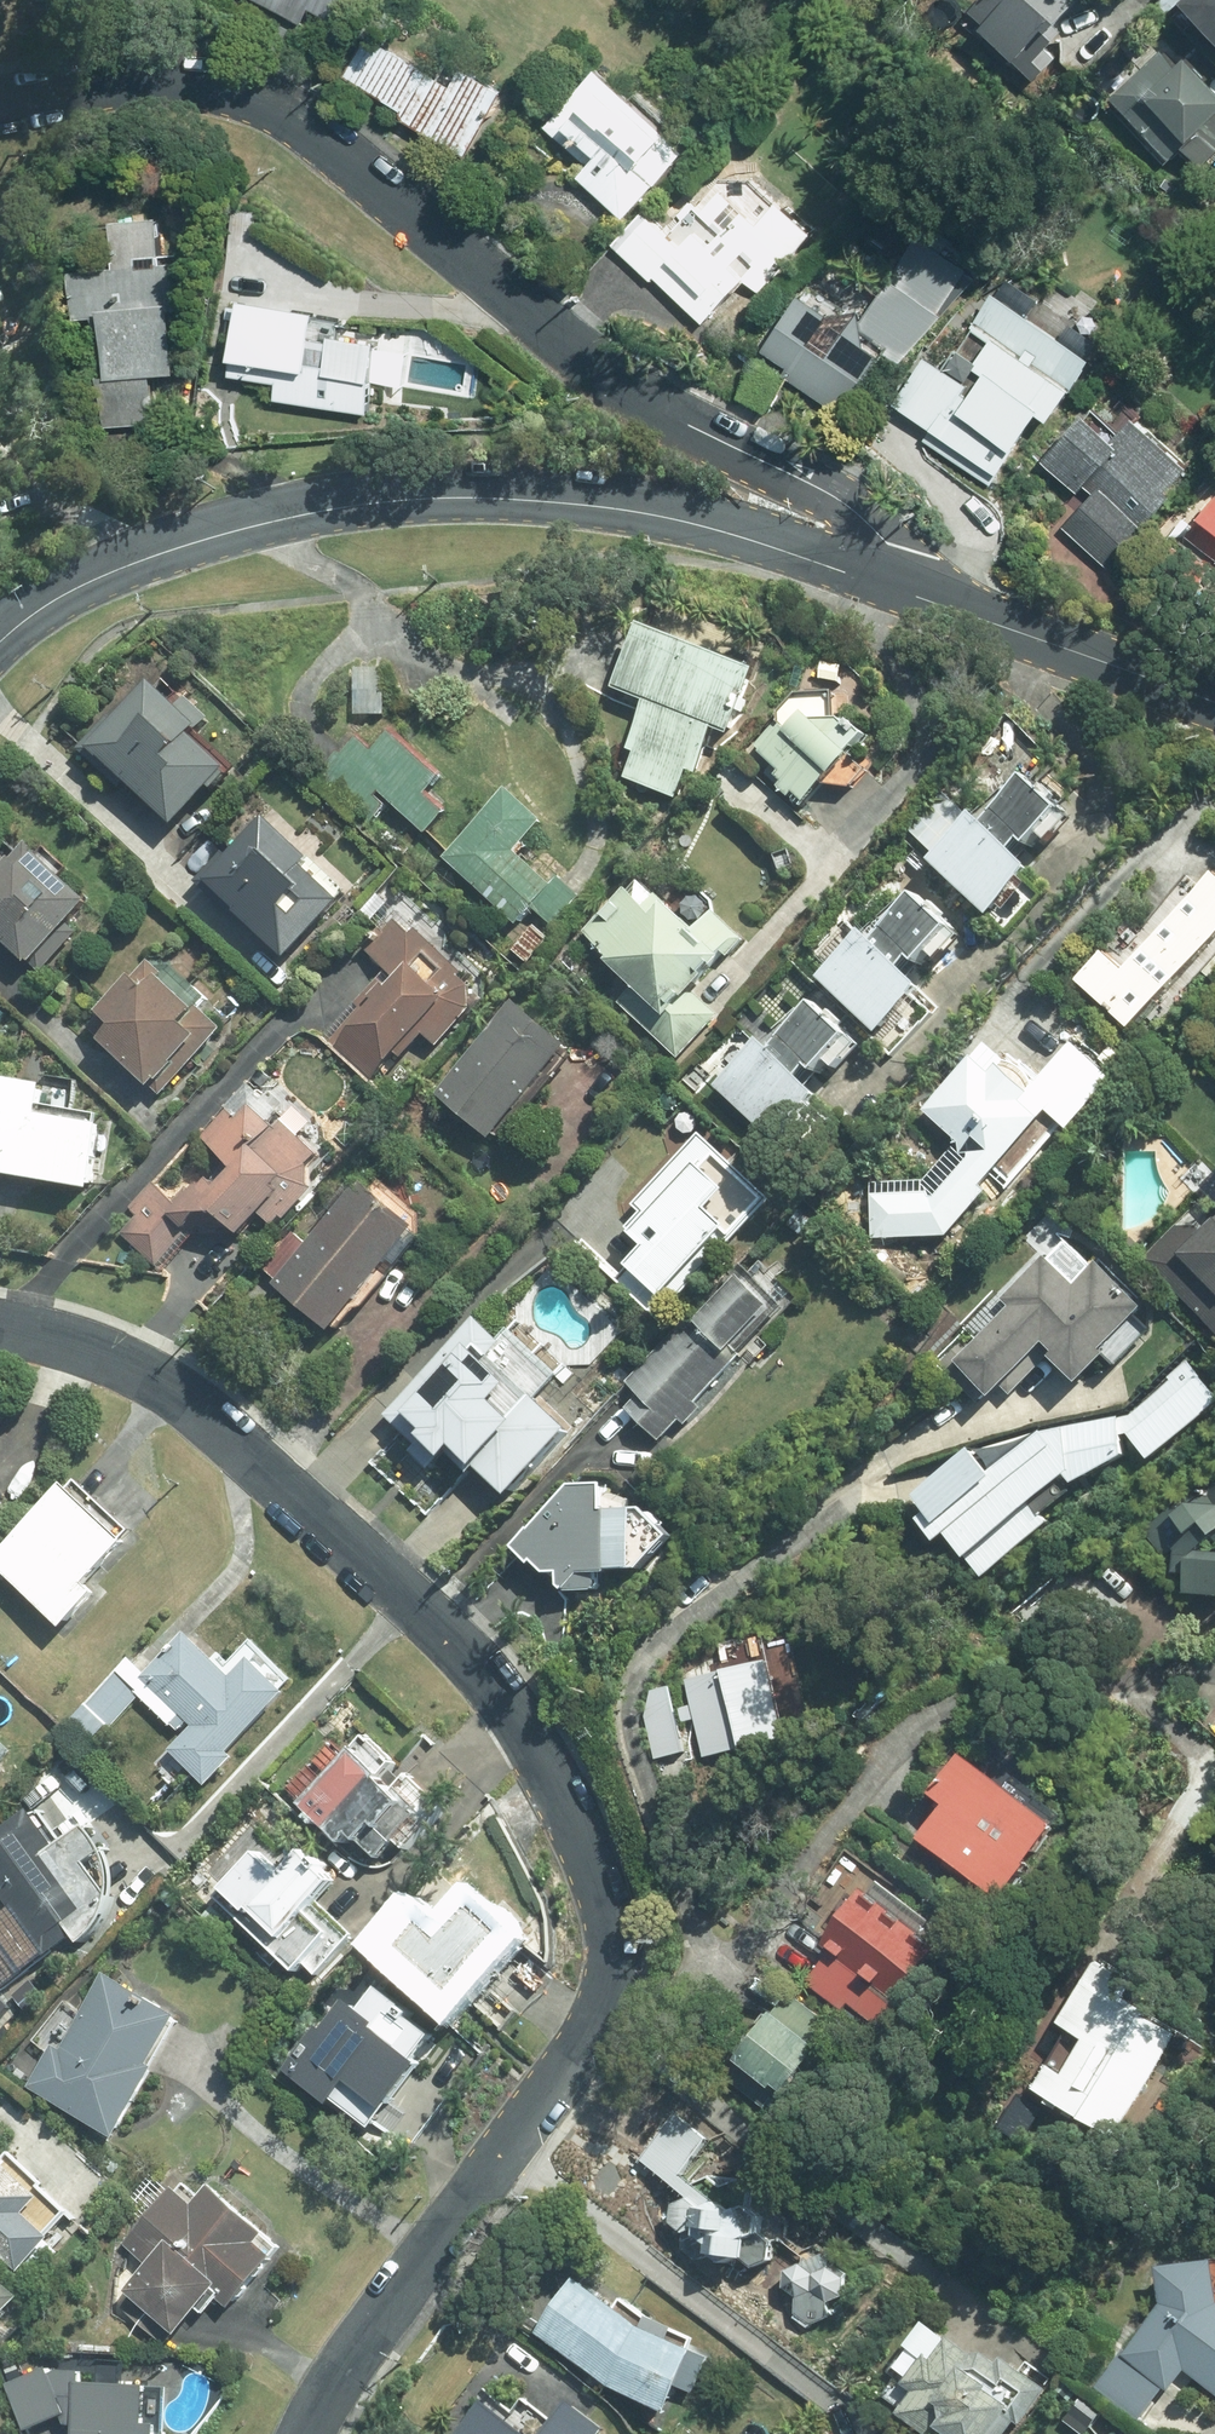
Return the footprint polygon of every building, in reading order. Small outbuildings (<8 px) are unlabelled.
[(305,19),(314,2),(348,20),(359,0),(269,0),(305,19)] [(1026,52),(1058,18),(1062,22),(1083,0),(983,0),(977,7),(1026,52)] [(1214,18),(1214,0),(1198,0),(1214,18)] [(378,30),(352,71),(413,109),(409,115),(472,154),(512,88),(473,64),(462,82),(378,30)] [(1118,94),(1176,154),(1214,116),(1214,70),(1196,51),(1185,63),(1168,45),(1118,94)] [(696,145),(608,63),(551,124),(593,164),(585,172),(630,215),(696,145)] [(659,274),(708,319),(749,275),(764,289),(822,227),(789,196),(766,221),(728,185),(680,237),(649,208),(618,241),(656,277),(659,274)] [(160,258),(158,222),(80,226),(88,370),(184,365),(181,307),(192,306),(189,256),(160,258)] [(932,228),(863,323),(812,288),(771,346),(796,363),(790,372),(849,414),(891,354),(907,365),(981,263),(932,228)] [(984,470),(1088,349),(1001,275),(970,311),(1001,337),(965,379),(949,365),(912,408),(984,470)] [(288,287),(245,283),(234,374),(280,380),(277,400),(380,412),(389,340),(365,320),(325,316),(326,308),(286,305),(288,287)] [(1106,564),(1210,474),(1152,409),(1134,425),(1108,396),(1048,450),(1093,501),(1069,522),(1106,564)] [(1183,540),(1214,566),(1214,500),(1183,540)] [(655,617),(621,684),(656,701),(634,745),(643,750),(630,775),(680,799),(694,771),(702,775),(725,727),(739,734),(769,673),(655,617)] [(184,701),(159,680),(123,722),(114,714),(84,748),(127,786),(132,779),(186,826),(238,766),(202,734),(215,719),(189,696),(184,701)] [(797,793),(808,804),(839,774),(843,778),(866,756),(862,752),(874,740),(868,734),(873,730),(863,720),(841,719),(843,695),(803,694),(775,723),(784,733),(766,751),(778,762),(767,773),(793,798),(797,793)] [(425,834),(449,811),(433,794),(449,779),(400,729),(378,751),(362,735),(322,774),(369,823),(393,801),(425,834)] [(1042,845),(1076,812),(1041,776),(995,821),(985,811),(978,817),(953,792),(915,829),(946,861),(940,866),(972,899),(975,896),(998,919),(1048,870),(1027,848),(1036,839),(1042,845)] [(553,822),(515,786),(449,854),(522,926),(537,911),(554,927),(585,896),(564,876),(556,885),(523,853),(553,822)] [(278,817),(234,861),(215,842),(187,870),(238,920),(245,912),(293,959),(349,902),(313,866),(321,859),(278,817)] [(34,840),(20,854),(1,836),(0,837),(0,928),(38,964),(98,901),(34,840)] [(699,996),(751,939),(681,876),(664,895),(641,873),(615,901),(618,904),(609,913),(605,910),(587,931),(602,945),(594,954),(625,983),(608,1002),(680,1066),(724,1017),(699,996)] [(1214,945),(1214,879),(1199,896),(1188,887),(1157,922),(1168,932),(1134,970),(1110,949),(1081,983),(1138,1032),(1214,945)] [(963,931),(928,896),(923,892),(910,907),(898,895),(853,941),(844,933),(822,955),(837,969),(829,977),(890,1035),(938,986),(917,966),(926,956),(932,963),(963,931)] [(476,1011),(478,980),(426,929),(419,936),(399,915),(366,948),(395,977),(334,1038),(378,1082),(427,1033),(441,1046),(476,1011)] [(165,949),(155,959),(92,1024),(160,1088),(209,1036),(196,1023),(218,1000),(165,949)] [(510,1006),(491,1029),(497,1034),(445,1094),(500,1142),(582,1047),(527,1000),(516,1012),(510,1006)] [(788,1143),(834,1094),(816,1076),(825,1066),(830,1071),(863,1036),(828,1004),(813,1020),(798,1006),(776,1030),(757,1013),(714,1059),(733,1078),(726,1086),(788,1143)] [(1044,1096),(992,1045),(933,1111),(974,1147),(919,1208),(893,1207),(892,1238),(931,1239),(931,1256),(953,1257),(953,1235),(1000,1193),(991,1183),(1052,1120),(1035,1104),(1044,1096)] [(1078,1120),(1113,1081),(1082,1053),(1047,1092),(1078,1120)] [(100,1188),(112,1114),(77,1109),(82,1076),(2,1064),(0,1077),(0,1173),(100,1188)] [(207,1139),(213,1144),(230,1158),(213,1178),(197,1164),(171,1194),(157,1182),(140,1202),(149,1209),(127,1236),(162,1266),(204,1217),(239,1247),(266,1216),(283,1230),(316,1191),(313,1165),(322,1154),(284,1121),(279,1127),(257,1108),(247,1120),(234,1108),(207,1139)] [(776,1198),(707,1135),(642,1206),(647,1211),(632,1228),(654,1248),(625,1281),(665,1318),(679,1302),(673,1296),(736,1228),(743,1234),(776,1198)] [(266,1271),(338,1332),(398,1262),(406,1269),(431,1239),(423,1232),(426,1227),(365,1176),(310,1243),(298,1233),(266,1271)] [(1199,1204),(1153,1250),(1206,1304),(1198,1312),(1214,1329),(1214,1220),(1199,1204)] [(1146,1318),(1156,1307),(1103,1262),(1098,1268),(1049,1225),(963,1324),(980,1338),(962,1358),(1007,1397),(1052,1345),(1063,1354),(1058,1359),(1089,1386),(1117,1354),(1127,1363),(1157,1328),(1146,1318)] [(744,1357),(802,1300),(782,1281),(789,1274),(760,1245),(626,1379),(641,1394),(632,1403),(667,1438),(686,1419),(692,1425),(709,1408),(704,1402),(747,1360),(744,1357)] [(506,1337),(487,1318),(394,1417),(423,1444),(415,1452),(438,1474),(457,1454),(480,1476),(489,1467),(519,1496),(581,1431),(546,1398),(573,1371),(523,1320),(506,1337)] [(1214,1414),(1214,1386),(1194,1361),(1126,1418),(1127,1425),(1158,1462),(1214,1414)] [(992,1583),(1058,1528),(1046,1509),(1078,1477),(1087,1487),(1135,1460),(1127,1425),(1126,1418),(1125,1416),(1068,1428),(1068,1430),(983,1450),(912,1503),(945,1547),(959,1536),(992,1583)] [(1150,1528),(1172,1559),(1182,1552),(1181,1575),(1195,1576),(1194,1592),(1214,1593),(1214,1470),(1150,1528)] [(78,1475),(0,1556),(0,1562),(67,1626),(105,1587),(95,1578),(138,1533),(78,1475)] [(680,1525),(667,1512),(615,1511),(616,1489),(583,1487),(523,1549),(549,1574),(573,1575),(573,1589),(608,1590),(608,1571),(657,1572),(680,1552),(680,1525)] [(182,1735),(153,1765),(180,1791),(197,1773),(210,1786),(239,1755),(233,1749),(290,1690),(297,1682),(252,1640),(227,1666),(189,1630),(174,1646),(159,1631),(88,1705),(113,1729),(143,1697),(182,1735)] [(778,1661),(688,1682),(707,1759),(796,1737),(785,1692),(803,1691),(802,1663),(779,1664),(778,1661)] [(692,1750),(674,1684),(639,1693),(657,1760),(692,1750)] [(410,1848),(451,1802),(413,1769),(399,1784),(389,1775),(401,1762),(367,1732),(347,1755),(330,1740),(289,1787),(350,1841),(357,1833),(385,1857),(401,1839),(410,1848)] [(942,1816),(919,1849),(977,1890),(985,1878),(1007,1893),(1059,1821),(965,1754),(928,1806),(942,1816)] [(37,1800),(0,1827),(0,1881),(17,1904),(0,1917),(0,1976),(6,1985),(79,1932),(86,1942),(125,1891),(113,1847),(94,1822),(68,1841),(37,1800)] [(342,1880),(311,1848),(287,1873),(263,1850),(229,1885),(231,1886),(223,1894),(298,1967),(305,1961),(320,1975),(354,1938),(318,1904),(342,1880)] [(939,1919),(884,1878),(874,1891),(867,1885),(825,1940),(836,1948),(809,1983),(879,2036),(947,1945),(929,1932),(939,1919)] [(454,2018),(534,1929),(501,1899),(494,1907),(475,1890),(453,1915),(426,1890),(377,1944),(387,1954),(380,1962),(425,2002),(430,1997),(454,2018)] [(1147,1979),(1111,1958),(1073,2022),(1095,2035),(1074,2070),(1059,2061),(1044,2087),(1122,2133),(1182,2030),(1155,2015),(1160,2006),(1138,1993),(1147,1979)] [(159,2062),(185,2014),(105,1972),(65,2047),(51,2040),(28,2083),(126,2136),(164,2065),(159,2062)] [(379,2124),(432,2057),(424,2051),(436,2035),(407,2012),(413,2005),(373,1973),(353,1997),(339,1986),(318,2012),(328,2020),(292,2066),(340,2103),(344,2097),(379,2124)] [(844,2032),(788,1990),(743,2051),(799,2093),(844,2032)] [(23,2274),(90,2207),(23,2140),(11,2152),(0,2143),(0,2252),(23,2274)] [(203,2197),(183,2178),(125,2243),(148,2264),(127,2287),(135,2294),(126,2304),(168,2342),(179,2330),(182,2333),(228,2282),(244,2296),(281,2255),(263,2238),(270,2230),(216,2182),(203,2197)] [(720,2183),(678,2202),(684,2244),(704,2260),(720,2249),(729,2262),(756,2253),(757,2233),(766,2231),(768,2211),(756,2203),(755,2185),(726,2188),(727,2198),(720,2183)] [(831,2317),(832,2300),(846,2295),(848,2270),(831,2269),(830,2278),(819,2277),(810,2261),(792,2270),(806,2295),(805,2315),(831,2317)] [(1166,2263),(1167,2302),(1099,2387),(1141,2420),(1167,2387),(1172,2391),(1190,2370),(1214,2390),(1214,2262),(1166,2263)] [(580,2274),(539,2330),(572,2355),(566,2363),(602,2392),(611,2381),(673,2409),(701,2348),(694,2345),(698,2336),(657,2318),(626,2296),(621,2303),(580,2274)] [(934,2318),(878,2388),(905,2410),(898,2418),(917,2433),(1016,2433),(1055,2387),(1013,2353),(1002,2366),(955,2328),(952,2332),(934,2318)] [(49,2366),(6,2386),(27,2432),(67,2414),(66,2423),(80,2424),(79,2433),(162,2433),(163,2417),(152,2417),(154,2385),(127,2384),(128,2360),(102,2358),(101,2381),(82,2380),(83,2368),(53,2367),(53,2375),(49,2366)] [(574,2399),(555,2424),(536,2409),(526,2423),(489,2394),(459,2433),(607,2433),(611,2428),(574,2399)]
